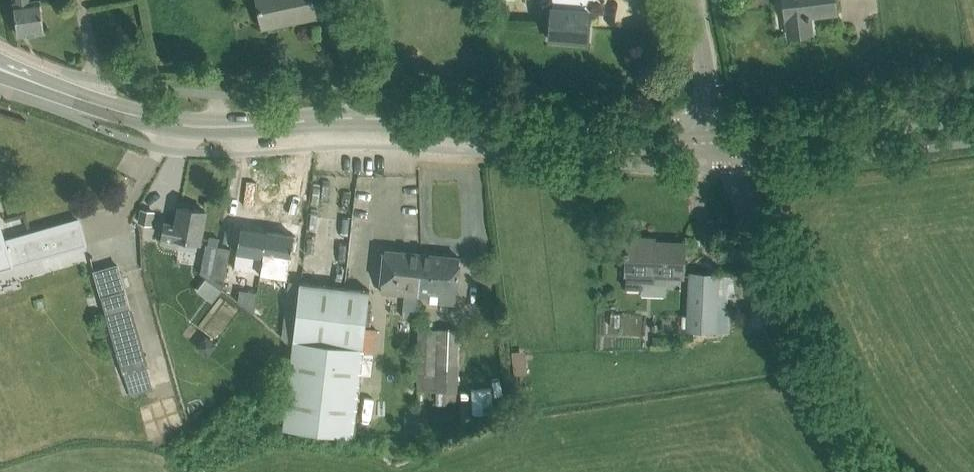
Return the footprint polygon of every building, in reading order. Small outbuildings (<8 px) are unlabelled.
[(18,35),(45,31),(40,1),(33,2),(33,0),(14,0),(18,35)] [(258,4),(262,24),(298,16),(298,20),(315,16),(312,0),(257,0),(258,4)] [(587,42),(590,11),(589,11),(590,2),(590,1),(601,2),(601,0),(552,0),(549,39),(587,42)] [(834,0),(783,0),(786,18),(789,35),(811,32),(809,16),(835,12),(834,0)] [(161,242),(166,246),(179,248),(181,239),(199,242),(205,211),(180,206),(176,225),(164,223),(161,242)] [(141,208),(139,221),(151,223),(153,210),(141,208)] [(87,244),(79,217),(6,238),(0,217),(0,269),(87,244)] [(241,227),(238,247),(234,269),(259,273),(266,231),(241,227)] [(266,231),(259,273),(287,277),(294,235),(266,231)] [(628,237),(625,287),(643,288),(644,274),(682,276),(684,243),(644,241),(644,238),(628,237)] [(216,246),(206,244),(200,273),(210,280),(216,246)] [(230,248),(216,246),(210,280),(222,289),(230,248)] [(385,250),(383,270),(381,293),(406,296),(405,308),(416,309),(417,297),(419,254),(385,250)] [(419,254),(417,297),(455,301),(460,257),(419,254)] [(691,273),(686,328),(714,330),(718,275),(691,273)] [(352,436),(362,351),(373,352),(375,328),(365,327),(367,310),(369,290),(334,286),(299,282),(288,281),(288,286),(287,315),(282,337),(293,341),(292,351),(290,369),(287,395),(283,428),(352,436)] [(125,289),(101,296),(107,314),(130,308),(125,289)] [(256,291),(239,289),(238,301),(254,313),(256,291)] [(459,329),(419,329),(418,390),(457,391),(459,329)] [(652,335),(652,344),(661,344),(661,335),(652,335)] [(205,336),(197,346),(207,354),(215,344),(205,336)] [(417,422),(417,420),(417,415),(404,415),(405,434),(418,433),(417,422)] [(427,420),(417,420),(417,422),(418,433),(418,438),(428,437),(427,420)]
